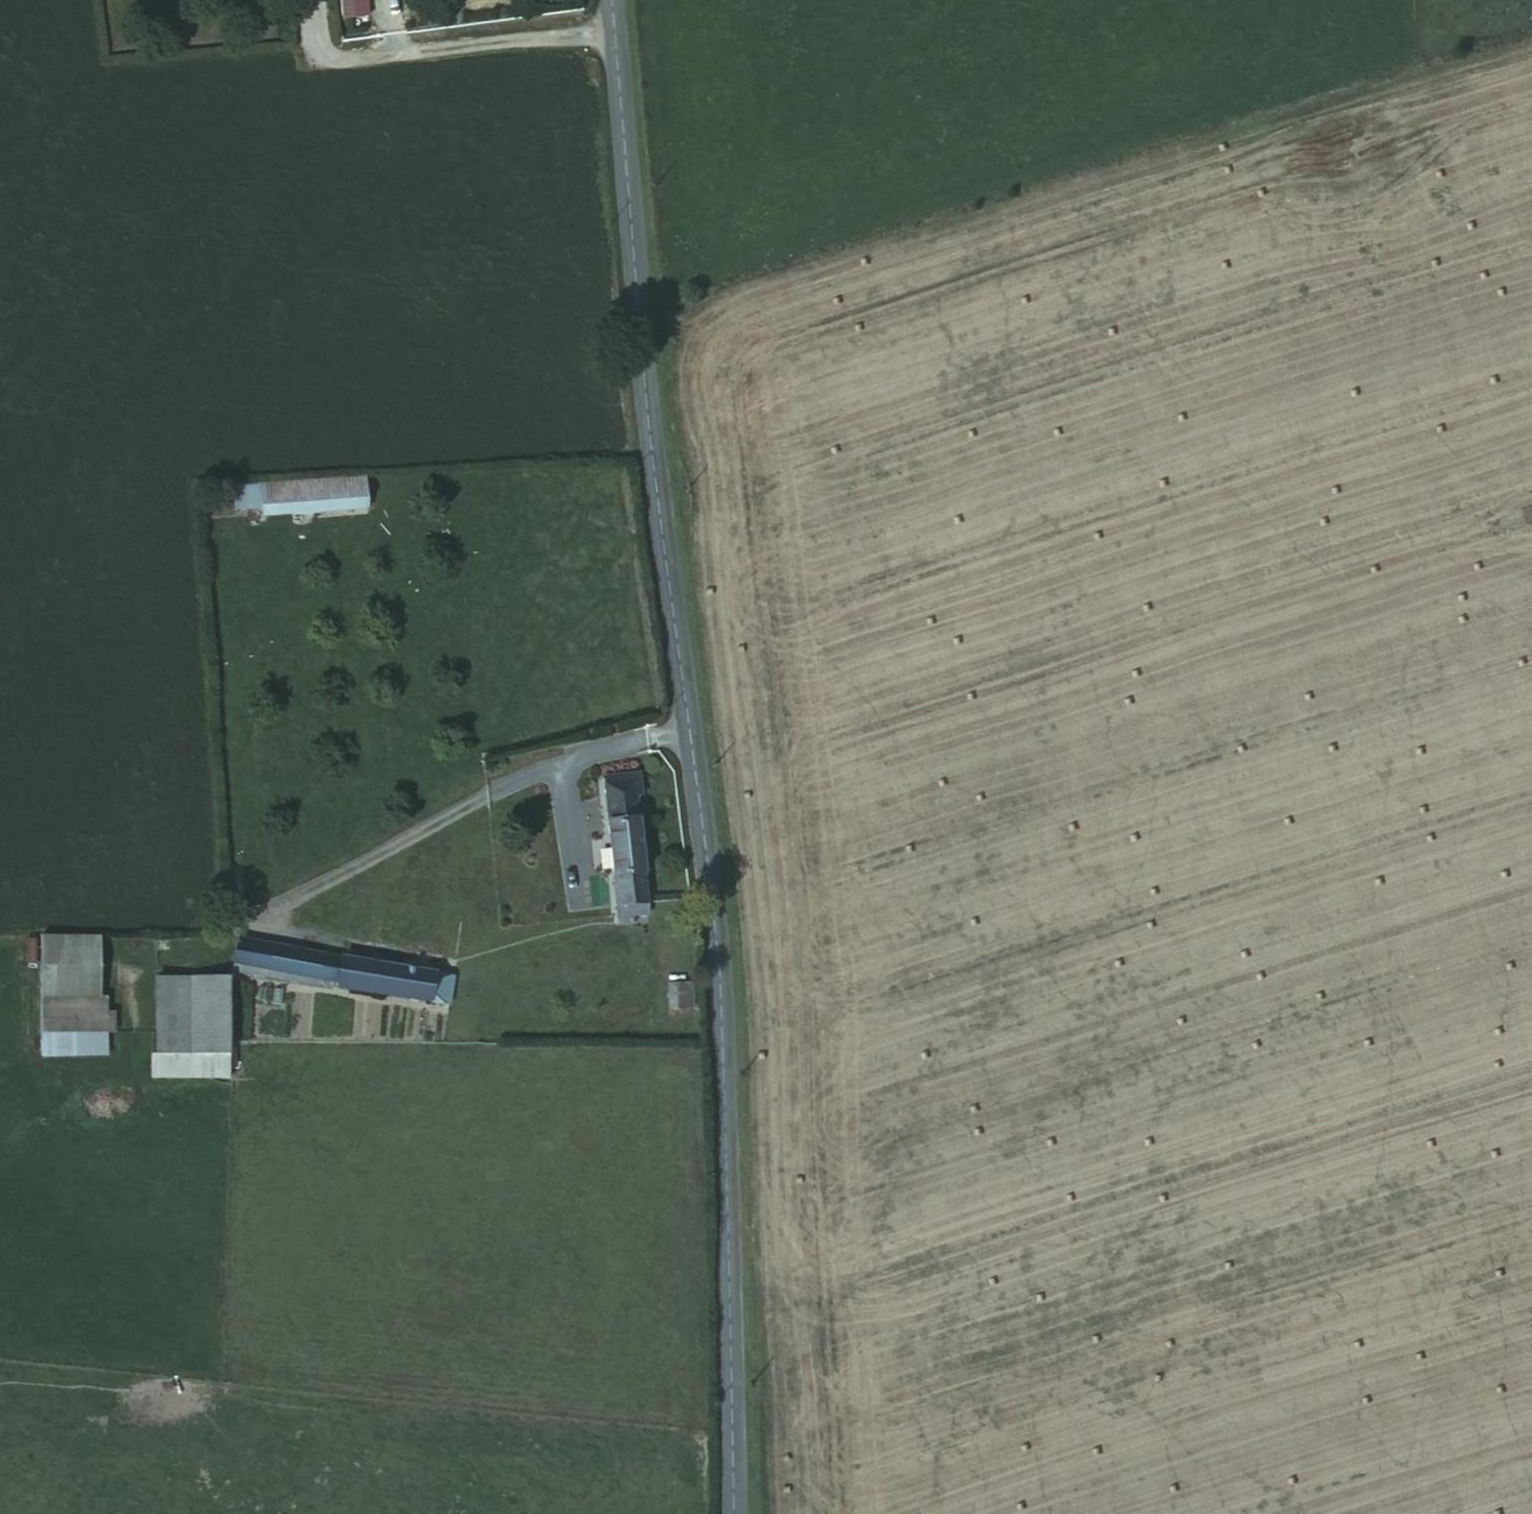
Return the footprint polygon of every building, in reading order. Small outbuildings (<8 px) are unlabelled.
[(340,21),(367,19),(365,0),(339,0),(340,21)] [(362,483),(287,489),(290,516),(363,513),(362,483)] [(645,799),(643,776),(606,779),(612,849),(607,854),(608,875),(615,879),(617,908),(646,907),(637,803),(645,799)] [(101,930),(39,929),(39,1023),(99,1026),(101,930)] [(335,977),(333,984),(442,1002),(447,965),(236,931),(234,960),(335,977)] [(233,967),(333,984),(335,977),(234,960),(233,967)] [(157,1043),(206,1040),(204,974),(155,975),(157,1043)] [(206,1040),(218,1039),(213,975),(204,974),(206,1040)] [(213,975),(218,1039),(229,1039),(227,974),(213,975)] [(674,991),(674,1005),(690,1004),(690,991),(674,991)]
